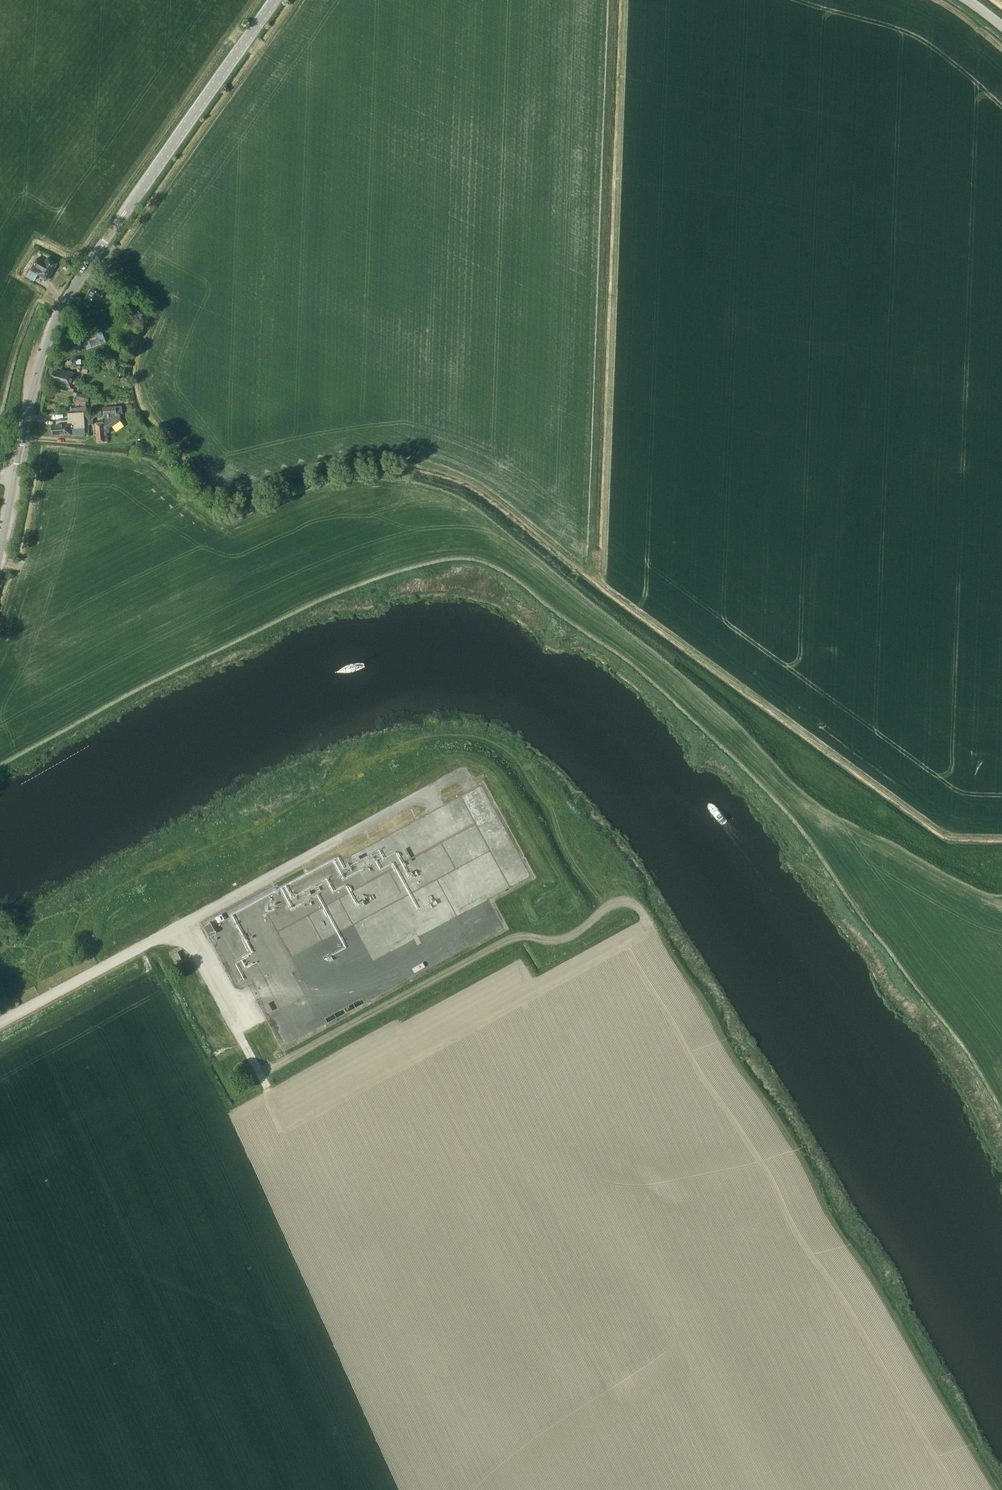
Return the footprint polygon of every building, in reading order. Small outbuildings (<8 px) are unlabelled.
[(48,258),(45,262),(37,257),(30,269),(30,270),(27,276),(33,280),(38,274),(47,280),(57,264),(48,258)] [(95,306),(104,291),(93,285),(85,300),(95,306)] [(136,316),(142,306),(127,297),(121,307),(136,316)] [(71,388),(74,373),(61,369),(60,372),(54,371),(51,382),(71,388)] [(76,401),(85,403),(86,401),(88,402),(89,395),(78,393),(76,401)] [(106,422),(96,423),(97,442),(107,442),(106,433),(109,433),(109,428),(111,428),(120,420),(120,413),(123,413),(122,406),(115,407),(103,408),(104,415),(105,415),(106,422)] [(95,416),(101,416),(101,410),(94,411),(92,412),(91,413),(90,414),(89,416),(88,417),(88,424),(93,424),(92,419),(95,416)] [(53,425),(51,425),(52,435),(71,434),(71,428),(77,427),(85,427),(86,427),(84,411),(76,412),(67,412),(68,419),(68,420),(61,420),(61,424),(56,425),(53,425)] [(222,914),(215,917),(218,923),(224,919),(222,914)] [(204,926),(209,936),(216,932),(210,922),(204,926)] [(173,954),(177,961),(181,959),(178,951),(173,954)] [(229,990),(227,994),(243,999),(244,995),(229,990)] [(269,1003),(264,1005),(268,1013),(273,1010),(269,1003)]
